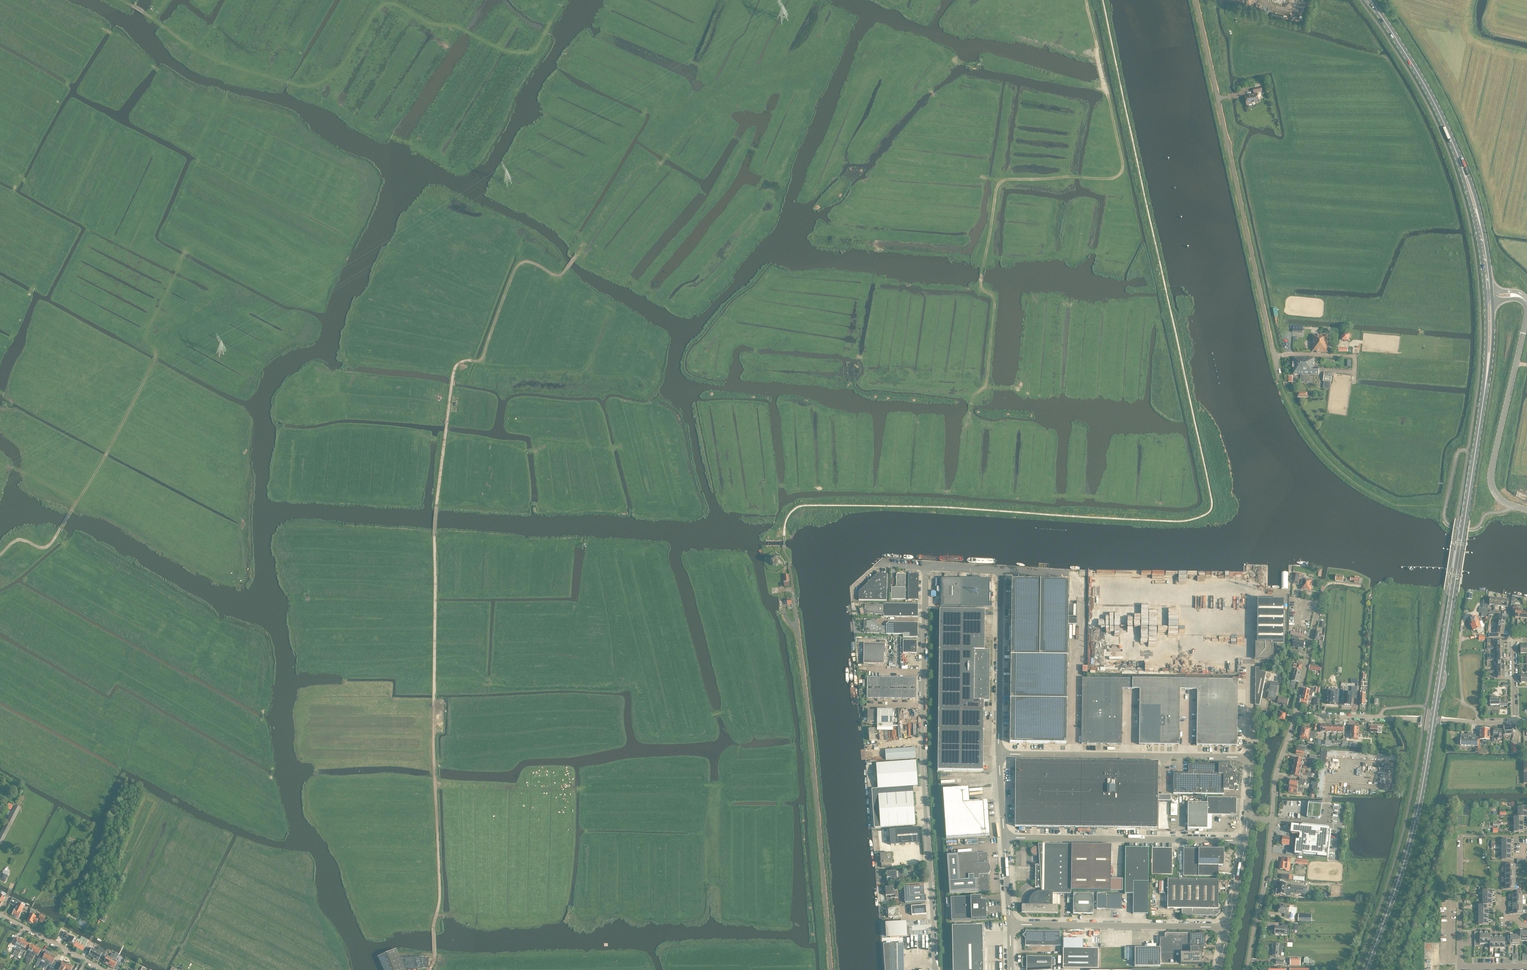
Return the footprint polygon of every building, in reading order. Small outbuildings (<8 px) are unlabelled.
[(1259,103),(1257,94),(1257,92),(1262,91),(1261,87),(1253,89),(1254,93),(1254,95),(1245,97),(1247,105),(1259,103)] [(1317,352),(1320,352),(1320,335),(1313,335),(1312,351),(1317,351),(1317,352)] [(1328,335),(1320,335),(1320,352),(1328,352),(1328,335)] [(1301,374),(1301,366),(1302,357),(1293,357),(1293,374),(1301,374)] [(1314,357),(1302,357),(1301,366),(1315,367),(1315,362),(1314,362),(1314,357)] [(1301,374),(1319,375),(1319,367),(1315,367),(1301,366),(1301,374)] [(1331,383),(1332,373),(1325,372),(1323,382),(1331,383)] [(771,559),(770,561),(770,562),(772,565),(773,566),(773,565),(775,566),(776,566),(779,564),(779,563),(780,561),(780,560),(778,558),(778,557),(777,557),(775,556),(774,556),(773,557),(771,558),(771,559)] [(859,600),(887,600),(887,574),(881,574),(880,573),(877,575),(876,574),(859,591),(859,600)] [(1293,583),(1302,585),(1302,589),(1311,591),(1311,589),(1312,585),(1313,580),(1304,579),(1305,575),(1295,573),(1293,583)] [(896,574),(896,587),(891,587),(891,599),(905,599),(905,587),(905,574),(896,574)] [(908,599),(918,599),(918,574),(908,574),(908,599)] [(940,606),(959,606),(959,577),(940,577),(940,606)] [(959,577),(959,606),(990,607),(991,579),(989,577),(959,577)] [(1011,600),(1011,659),(1039,659),(1040,580),(1012,579),(1011,600)] [(1039,659),(1067,660),(1068,624),(1077,624),(1077,617),(1068,616),(1068,580),(1040,580),(1039,659)] [(1284,642),(1285,600),(1259,600),(1259,597),(1258,597),(1258,642),(1256,642),(1256,659),(1273,659),(1273,642),(1284,642)] [(874,614),(884,614),(884,616),(918,617),(918,604),(884,603),(884,604),(874,604),(874,605),(865,605),(865,608),(864,608),(864,610),(865,612),(865,613),(874,613),(874,614)] [(1104,622),(1104,603),(1093,603),(1093,606),(1092,606),(1091,626),(1102,626),(1102,622),(1104,622)] [(1157,604),(1142,604),(1141,618),(1148,619),(1148,621),(1150,622),(1150,626),(1157,626),(1157,616),(1159,616),(1159,606),(1157,606),(1157,604)] [(1521,609),(1521,606),(1511,605),(1511,609),(1512,616),(1512,615),(1515,615),(1515,617),(1521,618),(1522,612),(1522,609),(1521,609)] [(940,609),(938,770),(983,771),(983,765),(983,756),(983,746),(983,724),(983,721),(984,701),(989,701),(989,650),(984,650),(985,619),(985,616),(985,610),(940,609)] [(1469,619),(1471,625),(1481,621),(1479,618),(1478,619),(1477,616),(1469,619)] [(866,633),(881,633),(881,634),(903,634),(903,637),(918,637),(918,622),(889,622),(886,624),(887,623),(886,623),(886,626),(878,626),(876,624),(876,620),(871,620),(871,621),(866,621),(866,626),(862,630),(865,633),(865,632),(866,633)] [(1481,621),(1471,625),(1473,630),(1476,629),(1477,631),(1478,632),(1481,631),(1481,630),(1480,628),(1484,626),(1482,621),(1481,621)] [(1505,628),(1498,627),(1495,627),(1495,633),(1489,634),(1489,637),(1499,637),(1499,633),(1504,634),(1505,630),(1504,630),(1505,628)] [(1314,640),(1323,641),(1324,635),(1321,634),(1321,632),(1316,631),(1314,640)] [(1303,649),(1305,641),(1298,640),(1299,637),(1293,635),(1292,641),(1294,642),(1293,646),(1299,648),(1298,649),(1302,650),(1302,648),(1303,649)] [(1497,641),(1497,647),(1504,647),(1504,641),(1501,641),(1501,638),(1493,638),(1493,641),(1497,641)] [(917,640),(903,640),(903,665),(917,665),(917,640)] [(863,663),(884,664),(884,653),(885,649),(885,643),(864,643),(863,663)] [(1011,659),(1010,701),(1067,702),(1067,660),(1039,659),(1011,659)] [(1290,672),(1293,673),(1292,681),(1291,683),(1295,684),(1296,681),(1299,682),(1300,677),(1301,672),(1302,665),(1293,663),(1292,669),(1291,669),(1290,672)] [(1255,705),(1260,705),(1266,672),(1262,671),(1262,667),(1256,667),(1255,705)] [(867,698),(916,699),(916,677),(867,677),(867,698)] [(1131,689),(1131,678),(1082,678),(1081,744),(1122,744),(1122,688),(1131,689)] [(1180,689),(1188,689),(1188,679),(1131,678),(1131,689),(1140,689),(1139,744),(1179,745),(1180,689)] [(1236,746),(1238,680),(1188,679),(1188,689),(1197,689),(1196,745),(1236,746)] [(1266,699),(1278,701),(1278,703),(1283,704),(1283,705),(1284,705),(1284,704),(1288,705),(1289,699),(1282,698),(1282,696),(1278,695),(1280,686),(1269,683),(1266,699)] [(1357,687),(1352,686),(1351,691),(1346,691),(1346,693),(1344,692),(1344,704),(1351,705),(1352,698),(1357,698),(1357,687)] [(1304,688),(1303,694),(1312,696),(1314,688),(1311,688),(1310,690),(1304,688)] [(1327,691),(1327,704),(1334,704),(1334,701),(1338,701),(1337,703),(1338,703),(1339,689),(1335,689),(1335,692),(1327,691)] [(1312,696),(1303,694),(1301,703),(1307,705),(1308,702),(1311,702),(1312,696)] [(1490,696),(1490,700),(1490,705),(1500,705),(1500,706),(1508,706),(1507,702),(1504,702),(1504,700),(1495,700),(1495,696),(1490,696)] [(1067,702),(1010,701),(1010,743),(1066,743),(1067,702)] [(877,724),(893,724),(893,709),(877,709),(877,713),(874,713),(874,710),(867,710),(867,722),(874,722),(874,721),(877,721),(877,724)] [(877,725),(877,728),(868,729),(869,740),(876,739),(875,734),(878,733),(878,730),(893,730),(893,725),(877,725)] [(1349,733),(1351,733),(1358,733),(1359,727),(1358,727),(1358,725),(1349,725),(1349,733)] [(1504,726),(1505,734),(1513,733),(1513,730),(1516,730),(1516,725),(1504,726)] [(1302,730),(1302,733),(1315,735),(1316,732),(1310,731),(1311,729),(1303,727),(1302,728),(1301,729),(1302,730)] [(1480,739),(1483,739),(1483,741),(1486,741),(1486,739),(1489,739),(1490,729),(1480,729),(1480,739)] [(1493,740),(1495,740),(1496,735),(1497,735),(1497,739),(1501,739),(1501,736),(1502,730),(1493,729),(1493,735),(1493,740)] [(1468,735),(1461,735),(1461,745),(1477,745),(1478,744),(1480,744),(1480,739),(1478,739),(1478,735),(1471,735),(1471,733),(1468,733),(1468,735)] [(1297,749),(1296,754),(1303,756),(1304,753),(1307,754),(1308,751),(1304,750),(1305,747),(1298,746),(1297,749)] [(885,750),(886,760),(916,758),(915,748),(885,750)] [(1317,797),(1322,798),(1327,751),(1321,750),(1317,797)] [(1327,756),(1399,761),(1399,756),(1327,750),(1327,756)] [(1091,825),(1091,827),(1157,828),(1158,762),(1015,760),(1015,826),(1081,827),(1081,825),(1091,825)] [(876,763),(878,788),(913,786),(918,786),(916,761),(876,763)] [(1173,773),(1173,793),(1174,793),(1223,794),(1223,793),(1224,789),(1233,789),(1234,784),(1239,784),(1239,774),(1234,774),(1234,773),(1233,772),(1233,771),(1232,770),(1231,769),(1230,769),(1229,769),(1229,764),(1218,764),(1189,763),(1188,764),(1188,773),(1174,773),(1173,773)] [(1306,780),(1300,779),(1299,781),(1291,779),(1290,785),(1297,787),(1298,784),(1304,785),(1305,783),(1306,780)] [(880,827),(915,825),(913,786),(878,788),(871,789),(874,827),(880,827)] [(980,802),(969,802),(969,801),(968,788),(942,789),(946,838),(990,835),(988,808),(988,809),(987,801),(980,802)] [(1207,803),(1188,803),(1187,828),(1207,828),(1207,814),(1236,815),(1236,798),(1207,797),(1207,803)] [(1319,801),(1309,801),(1307,817),(1318,818),(1321,816),(1322,804),(1322,801),(1319,800),(1319,801)] [(1292,828),(1293,829),(1292,833),(1292,834),(1300,834),(1299,840),(1296,840),(1295,855),(1327,858),(1330,828),(1301,825),(1301,827),(1300,827),(1300,826),(1294,825),(1294,827),(1293,827),(1292,827),(1292,828)] [(894,829),(895,844),(920,843),(919,828),(894,829)] [(1282,845),(1289,845),(1289,842),(1293,843),(1293,838),(1290,838),(1283,837),(1282,845)] [(1071,890),(1071,844),(1038,844),(1038,848),(1037,847),(1035,846),(1033,847),(1032,848),(1031,850),(1031,851),(1031,853),(1032,855),(1033,856),(1035,856),(1036,856),(1039,855),(1039,865),(1036,865),(1035,872),(1037,873),(1037,875),(1035,875),(1035,877),(1037,877),(1037,879),(1035,879),(1035,887),(1041,887),(1041,891),(1038,891),(1036,892),(1034,893),(1032,895),(1031,896),(1030,898),(1029,900),(1029,903),(1029,905),(1022,905),(1021,913),(1029,913),(1058,913),(1058,905),(1052,905),(1052,904),(1053,904),(1053,893),(1067,893),(1067,898),(1073,898),(1073,913),(1093,914),(1094,893),(1073,893),(1073,895),(1070,895),(1070,893),(1071,893),(1071,890)] [(1111,845),(1071,844),(1071,890),(1122,890),(1122,879),(1110,879),(1111,845)] [(1125,893),(1133,893),(1133,913),(1148,914),(1148,847),(1125,847),(1125,893)] [(1152,874),(1172,874),(1172,848),(1152,848),(1152,874)] [(1183,876),(1218,876),(1219,865),(1223,865),(1224,859),(1224,856),(1224,848),(1183,848),(1183,876)] [(989,865),(988,863),(987,852),(947,855),(949,893),(989,890),(988,874),(990,872),(990,870),(990,867),(989,865)] [(881,863),(881,867),(892,866),(891,862),(892,862),(892,859),(891,859),(891,857),(892,857),(891,853),(880,854),(881,863)] [(1280,869),(1286,870),(1286,871),(1290,871),(1291,858),(1285,858),(1284,862),(1281,862),(1280,869)] [(5,881),(8,876),(8,875),(9,873),(3,870),(0,876),(0,879),(5,881)] [(886,872),(887,882),(904,880),(903,870),(886,872)] [(1218,904),(1218,879),(1168,879),(1167,908),(1182,908),(1182,915),(1206,916),(1206,917),(1206,916),(1209,916),(1209,917),(1209,916),(1215,916),(1220,911),(1220,904),(1218,904)] [(1277,894),(1285,895),(1290,895),(1290,893),(1295,893),(1295,890),(1290,889),(1291,887),(1286,886),(1287,883),(1279,882),(1277,894)] [(924,885),(909,886),(904,887),(905,902),(926,901),(925,895),(924,895),(924,885)] [(885,894),(886,894),(886,896),(890,895),(890,898),(897,897),(897,891),(893,891),(893,890),(894,890),(894,886),(889,886),(885,886),(885,890),(884,891),(883,892),(883,893),(884,893),(885,894)] [(1105,907),(1105,909),(1110,909),(1111,908),(1111,906),(1112,906),(1112,907),(1114,909),(1122,909),(1122,894),(1097,894),(1097,909),(1103,909),(1104,908),(1104,907),(1105,907)] [(951,897),(951,920),(986,919),(986,900),(981,900),(981,896),(951,897)] [(13,898),(10,903),(16,907),(12,915),(18,918),(24,906),(21,904),(22,902),(13,898)] [(1289,912),(1290,906),(1280,904),(1278,912),(1285,913),(1284,917),(1290,918),(1292,912),(1289,912)] [(911,906),(912,915),(927,914),(926,905),(911,906)] [(893,917),(893,919),(901,918),(900,913),(897,914),(897,908),(888,908),(888,909),(886,909),(887,913),(888,913),(888,917),(893,917)] [(38,919),(35,918),(36,917),(32,915),(34,911),(31,909),(29,913),(30,914),(26,921),(29,922),(29,923),(31,924),(31,923),(32,924),(33,922),(36,923),(38,919)] [(77,923),(85,928),(90,921),(82,916),(77,923)] [(50,929),(54,931),(58,924),(54,922),(50,929)] [(889,923),(890,937),(909,936),(909,926),(905,926),(905,922),(893,923),(892,922),(891,923),(889,923)] [(1282,926),(1275,926),(1275,934),(1285,935),(1289,935),(1289,929),(1288,929),(1288,924),(1282,923),(1282,926)] [(953,969),(983,969),(982,925),(952,926),(953,969)] [(1025,935),(1025,945),(1060,946),(1060,931),(1025,930),(1025,932),(1024,933),(1024,935),(1025,935)] [(69,942),(68,943),(73,946),(83,951),(84,948),(89,940),(81,936),(79,941),(77,940),(66,934),(67,933),(64,931),(61,937),(64,938),(64,939),(69,942)] [(1165,934),(1165,935),(1165,937),(1160,937),(1160,944),(1159,944),(1159,947),(1135,948),(1135,966),(1160,966),(1160,964),(1201,964),(1201,963),(1200,963),(1200,954),(1203,954),(1203,948),(1203,945),(1205,945),(1205,938),(1204,938),(1204,934),(1190,934),(1168,934),(1168,933),(1167,933),(1166,933),(1165,933),(1165,934)] [(1063,968),(1093,969),(1098,969),(1098,949),(1070,948),(1070,935),(1063,935),(1063,968)] [(15,955),(23,941),(18,938),(17,939),(14,938),(11,943),(14,945),(15,944),(18,945),(13,954),(15,955)] [(28,943),(23,941),(15,955),(18,957),(21,951),(24,952),(28,943)] [(903,943),(888,944),(889,969),(904,969),(903,943)] [(1273,949),(1273,951),(1272,955),(1281,956),(1282,944),(1272,943),(1272,948),(1273,949)] [(26,962),(28,964),(31,956),(36,947),(30,944),(27,950),(30,952),(26,959),(26,962)] [(41,950),(36,947),(31,956),(28,964),(29,964),(31,962),(35,954),(38,956),(41,950)] [(92,948),(88,955),(99,960),(99,959),(101,961),(106,951),(99,947),(97,950),(92,948)] [(384,969),(404,969),(395,949),(378,956),(384,969)] [(51,954),(46,952),(42,959),(45,960),(44,963),(43,962),(40,969),(42,969),(43,969),(51,954)] [(105,959),(103,963),(108,965),(112,958),(114,954),(112,953),(110,957),(107,956),(105,955),(103,958),(105,959)] [(43,969),(46,969),(47,967),(49,963),(52,964),(56,957),(51,954),(43,969)] [(1022,963),(1022,964),(1022,966),(1022,967),(1026,967),(1026,969),(1052,969),(1052,957),(1026,956),(1026,957),(1022,957),(1022,958),(1022,959),(1022,960),(1022,961),(1022,962),(1022,963)] [(112,958),(108,965),(114,968),(117,961),(112,958)] [(68,964),(63,961),(62,964),(58,969),(65,969),(68,964)]
